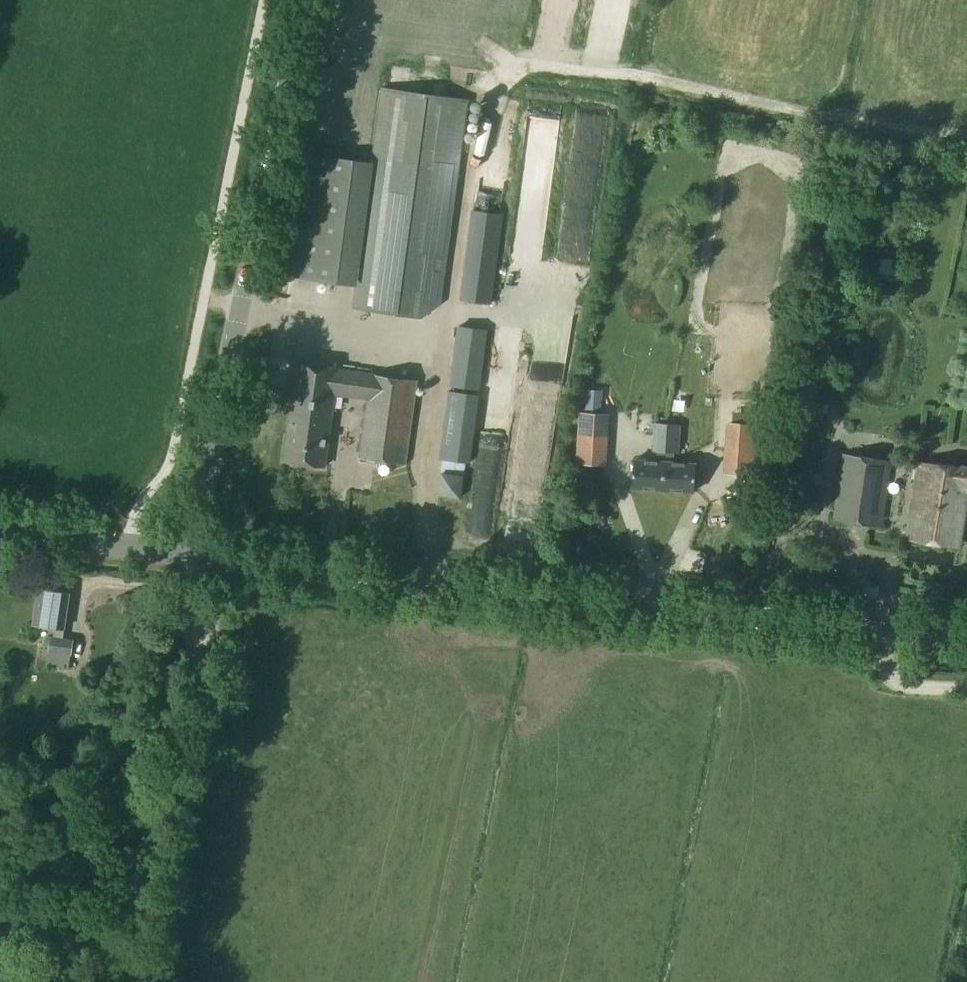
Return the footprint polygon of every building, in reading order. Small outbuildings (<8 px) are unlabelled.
[(420,319),(440,309),(468,103),(383,91),(351,309),(420,319)] [(335,278),(353,157),(311,151),(294,272),(335,278)] [(461,299),(491,303),(502,215),(473,211),(461,299)] [(877,259),(874,279),(898,282),(901,262),(877,259)] [(459,326),(451,386),(479,390),(487,330),(459,326)] [(284,462),(324,467),(333,396),(367,400),(359,457),(405,463),(416,381),(337,371),(337,368),(298,363),(284,462)] [(478,395),(448,392),(439,459),(443,459),(438,494),(460,497),(465,462),(469,463),(478,395)] [(634,459),(632,488),(664,490),(667,424),(654,423),(652,452),(656,452),(656,460),(634,459)] [(696,462),(674,461),(674,454),(678,454),(680,425),(667,424),(664,490),(694,492),(696,462)] [(752,474),(755,426),(729,425),(729,428),(726,472),(752,474)] [(578,462),(604,464),(605,443),(579,441),(578,462)] [(833,520),(881,527),(890,461),(843,454),(833,520)] [(918,462),(907,538),(959,546),(966,491),(966,465),(918,462)] [(69,594),(38,589),(33,625),(54,628),(53,636),(50,636),(45,666),(68,670),(73,640),(63,638),(64,629),(63,629),(69,594)] [(15,859),(14,880),(23,880),(25,860),(15,859)]
